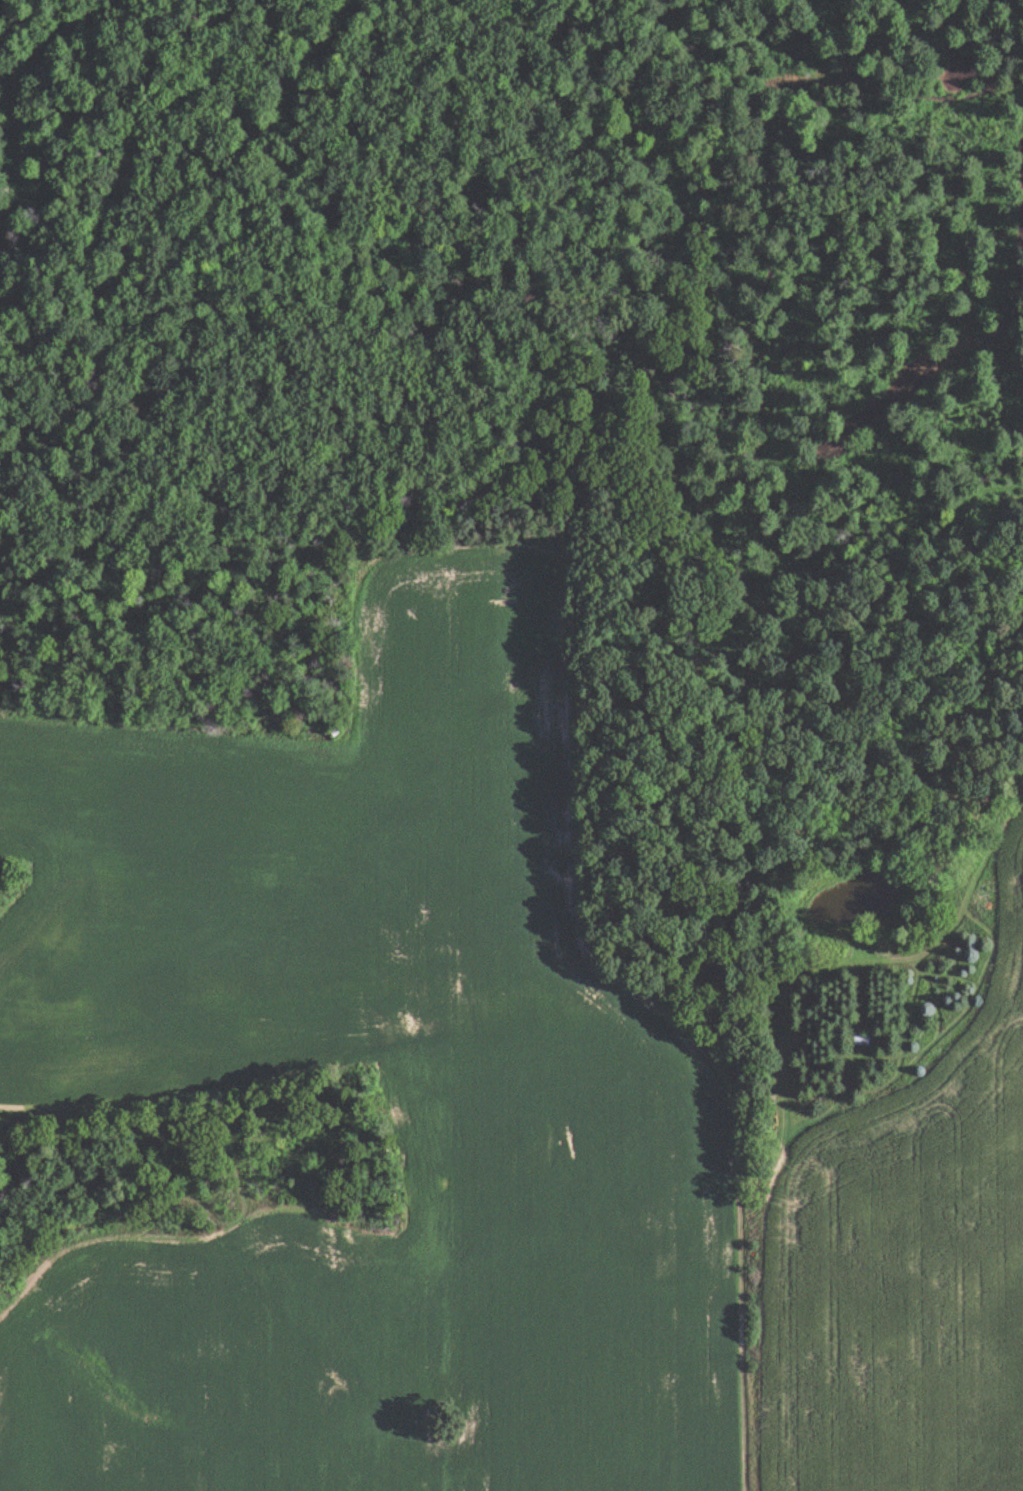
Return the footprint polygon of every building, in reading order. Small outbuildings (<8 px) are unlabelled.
[(861,1045),(876,1045),(876,1035),(861,1035),(861,1045)]
